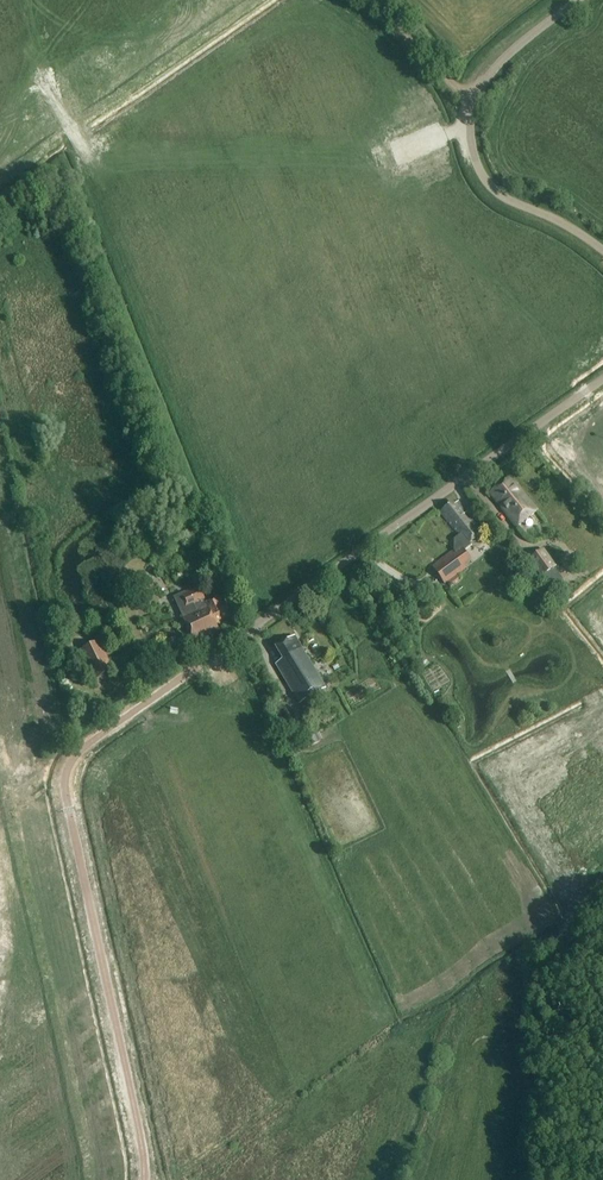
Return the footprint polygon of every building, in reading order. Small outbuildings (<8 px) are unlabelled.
[(537,511),(510,478),(494,491),(497,494),(492,498),(516,528),(537,511)] [(471,545),(470,543),(482,533),(471,519),(468,521),(463,515),(467,513),(458,502),(454,505),(452,501),(441,512),(459,535),(454,539),(454,551),(432,567),(445,584),(472,564),(463,551),(471,545)] [(534,523),(541,527),(545,520),(538,516),(534,523)] [(544,577),(553,589),(565,580),(556,568),(557,567),(544,549),(529,560),(542,578),(544,577)] [(174,598),(183,617),(195,644),(220,632),(216,623),(231,616),(226,605),(222,607),(218,598),(207,603),(199,586),(174,598)] [(81,647),(89,634),(80,629),(73,642),(81,647)] [(176,636),(164,642),(167,649),(179,643),(176,636)] [(299,703),(325,688),(293,637),(288,641),(288,640),(276,647),(283,661),(276,665),(299,703)] [(80,650),(95,680),(114,671),(100,641),(80,650)] [(118,673),(111,675),(114,684),(121,681),(118,673)] [(300,735),(306,748),(323,740),(317,727),(300,735)]
